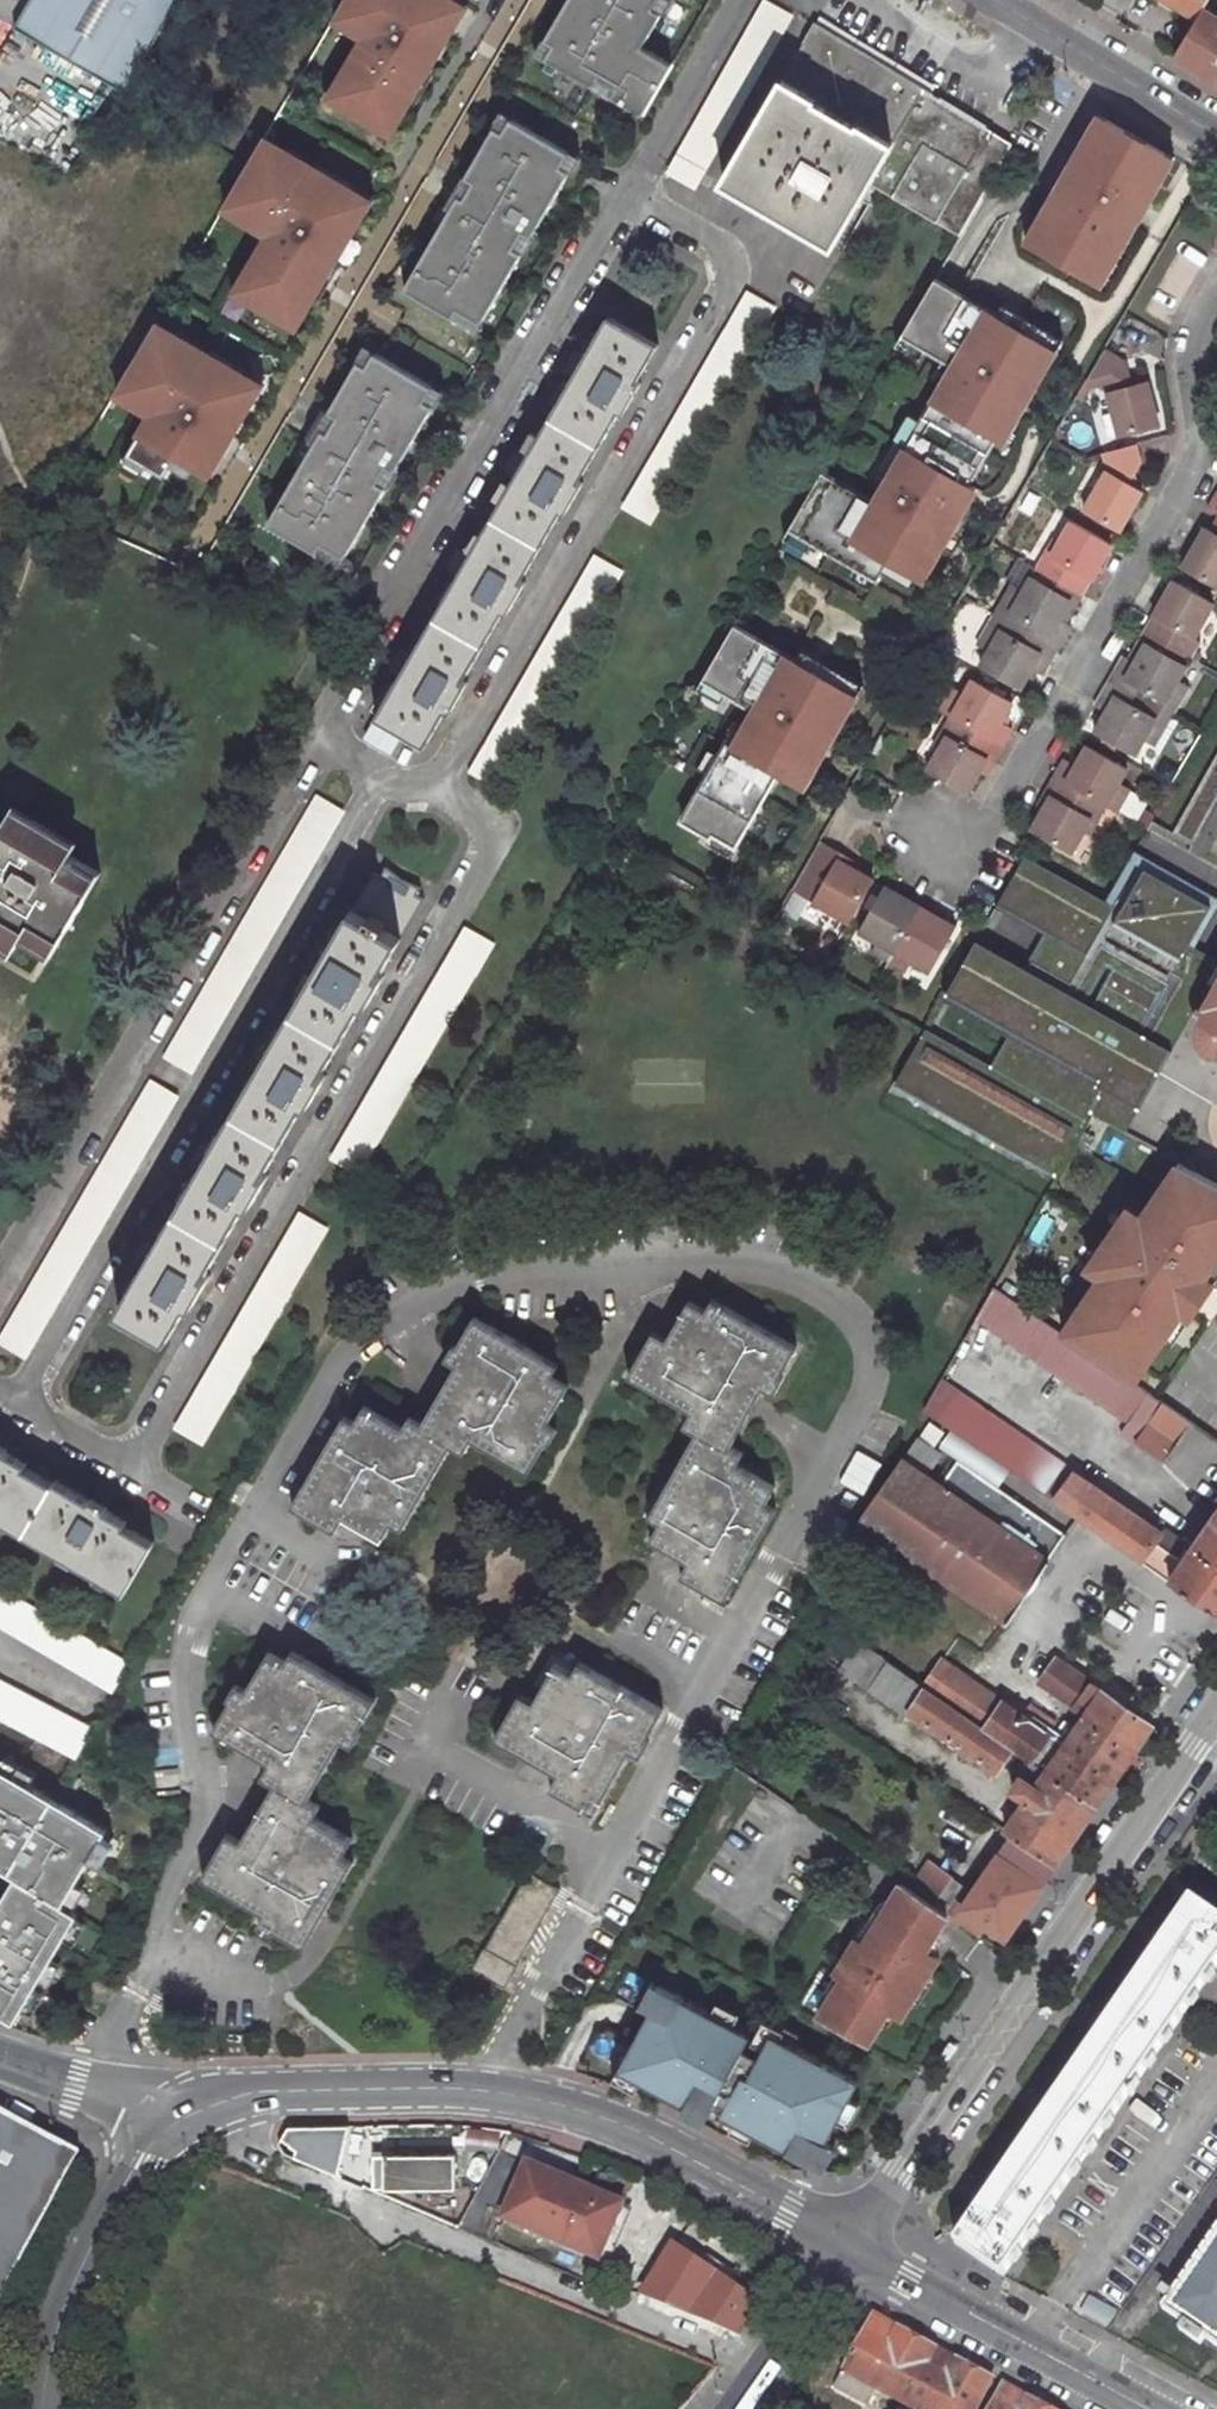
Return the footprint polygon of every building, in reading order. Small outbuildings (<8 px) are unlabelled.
[(9,34),(120,101),(180,0),(29,0),(28,3),(9,34)] [(465,0),(350,0),(341,16),(367,34),(331,96),(395,133),(471,4),(465,0)] [(637,46),(664,0),(570,0),(538,57),(608,97),(643,117),(673,67),(637,46)] [(667,169),(697,186),(795,16),(769,0),(765,0),(667,169)] [(1198,16),(1203,8),(1208,0),(1172,0),(1198,16)] [(1203,8),(1198,16),(1174,55),(1216,82),(1216,17),(1203,8)] [(782,79),(893,145),(924,89),(814,25),(782,79)] [(782,79),(724,182),(833,245),(869,184),(893,145),(782,79)] [(924,89),(893,145),(869,184),(959,237),(1005,159),(1015,142),(979,121),(924,89)] [(1175,156),(1102,113),(1046,209),(1053,214),(1044,228),(1037,224),(1026,243),(1099,286),(1138,220),(1130,215),(1139,201),(1146,205),(1175,156)] [(502,118),(405,290),(478,331),(575,158),(502,118)] [(374,198),(270,140),(228,209),(271,234),(238,291),(303,330),(374,198)] [(1130,215),(1138,220),(1146,205),(1139,201),(1130,215)] [(1046,209),(1043,208),(1041,212),(1035,222),(1037,224),(1044,228),(1053,214),(1046,209)] [(946,286),(935,280),(902,336),(925,350),(953,366),(917,429),(978,465),(994,438),(1003,424),(1010,428),(1056,350),(946,286)] [(746,291),(621,507),(651,524),(776,308),(746,291)] [(376,715),(401,730),(427,744),(660,346),(610,317),(376,715)] [(266,384),(160,321),(114,396),(149,415),(139,433),(216,477),(266,384)] [(902,336),(896,347),(919,360),(925,350),(902,336)] [(365,348),(264,526),(339,568),(439,390),(365,348)] [(1104,393),(1114,435),(1154,426),(1144,381),(1129,385),(1123,362),(1103,350),(1085,381),(1104,393)] [(994,438),(1002,443),(1010,428),(1003,424),(994,438)] [(874,502),(823,472),(790,529),(813,542),(877,579),(887,561),(921,581),(966,505),(958,500),(967,484),(978,465),(917,429),(874,502)] [(1115,530),(1138,491),(1125,482),(1138,463),(1133,444),(1098,452),(1103,472),(1080,509),(1115,530)] [(966,505),(975,489),(967,484),(958,500),(966,505)] [(1209,511),(1216,516),(1216,497),(1209,511)] [(1056,579),(1078,592),(1080,592),(1110,542),(1069,519),(1050,551),(1045,547),(1034,565),(1056,579)] [(1216,589),(1216,535),(1210,531),(1205,528),(1183,568),(1216,589)] [(790,529),(784,539),(807,553),(813,542),(790,529)] [(594,555),(468,772),(496,788),(623,571),(594,555)] [(996,603),(1033,625),(1029,632),(1043,640),(1057,616),(1068,597),(1052,587),(1029,574),(1021,588),(1009,581),(996,603)] [(1052,587),(1068,597),(1057,616),(1062,619),(1078,592),(1056,579),(1052,587)] [(1194,635),(1213,602),(1173,579),(1144,630),(1152,634),(1166,643),(1190,657),(1200,639),(1194,635)] [(978,662),(1003,678),(1016,686),(1043,640),(1029,632),(1025,639),(988,617),(975,639),(987,646),(978,662)] [(810,773),(856,695),(734,624),(703,679),(726,693),(754,709),(732,745),(726,742),(680,820),(709,836),(711,832),(734,845),(776,772),(794,783),(803,768),(810,773)] [(1166,643),(1152,634),(1144,630),(1128,657),(1133,660),(1146,640),(1162,650),(1166,643)] [(1138,686),(1175,708),(1188,685),(1176,678),(1185,663),(1162,650),(1146,640),(1133,660),(1128,657),(1125,655),(1110,680),(1122,687),(1134,694),(1138,686)] [(703,679),(696,690),(720,703),(726,693),(703,679)] [(946,714),(998,746),(1008,729),(996,722),(1008,703),(969,680),(960,695),(949,688),(936,709),(946,714)] [(1090,728),(1133,752),(1142,738),(1153,744),(1166,722),(1129,701),(1134,694),(1122,687),(1110,680),(1092,713),(1090,728)] [(922,767),(947,781),(956,786),(962,790),(981,759),(988,763),(998,746),(946,714),(936,731),(942,734),(922,767)] [(391,750),(401,730),(376,715),(365,735),(391,750)] [(1066,785),(1104,806),(1114,812),(1127,791),(1115,783),(1124,768),(1085,744),(1072,765),(1065,761),(1055,778),(1066,785)] [(1176,831),(1193,840),(1216,797),(1216,757),(1176,831)] [(794,783),(802,787),(810,773),(803,768),(794,783)] [(1069,854),(1088,819),(1094,823),(1104,806),(1066,785),(1055,778),(1045,794),(1050,797),(1031,831),(1036,834),(1069,854)] [(316,795),(163,1057),(193,1074),(345,812),(316,795)] [(30,928),(58,944),(99,873),(71,856),(77,846),(12,809),(0,830),(0,910),(30,928)] [(789,889),(846,922),(870,880),(843,863),(846,856),(818,840),(789,889)] [(1192,949),(1184,964),(1113,924),(1142,873),(1212,913),(1216,905),(1216,900),(1131,852),(1104,900),(1114,905),(1086,954),(1045,930),(1022,971),(1083,1005),(1104,966),(1113,971),(1158,996),(1137,1035),(1168,1052),(1216,964),(1216,962),(1192,949)] [(996,903),(1045,930),(1086,954),(1114,905),(1104,900),(1024,855),(996,903)] [(665,864),(660,871),(693,891),(697,884),(665,864)] [(376,873),(122,1309),(175,1340),(427,905),(414,897),(420,887),(402,880),(388,867),(383,877),(376,873)] [(1184,964),(1192,949),(1212,913),(1142,873),(1113,924),(1184,964)] [(855,929),(873,940),(868,949),(885,959),(917,906),(881,885),(855,929)] [(917,906),(885,959),(902,969),(908,959),(926,970),(951,927),(917,906)] [(22,943),(30,928),(0,910),(0,931),(22,943)] [(465,927),(329,1159),(359,1176),(495,944),(465,927)] [(942,1001),(1005,1036),(1101,1090),(1135,1109),(1168,1052),(1137,1035),(1091,1009),(1083,1005),(1022,971),(975,944),(942,1001)] [(1158,996),(1113,971),(1091,1009),(1137,1035),(1158,996)] [(1212,1002),(1215,1004),(1202,1025),(1201,1030),(1202,1036),(1204,1040),(1210,1046),(1214,1047),(1216,1048),(1216,993),(1212,1002)] [(1085,1120),(988,1067),(924,1031),(892,1089),(1054,1178),(1085,1120)] [(1085,1120),(1090,1113),(1101,1090),(1005,1036),(988,1067),(1085,1120)] [(0,1336),(0,1344),(26,1358),(179,1096),(150,1079),(0,1336)] [(1101,1090),(1090,1113),(1123,1131),(1135,1109),(1101,1090)] [(1186,1166),(1175,1161),(1157,1187),(1167,1194),(1186,1166)] [(1057,1330),(1129,1380),(1182,1304),(1191,1310),(1212,1280),(1203,1274),(1216,1254),(1216,1183),(1186,1166),(1167,1194),(1157,1187),(1131,1225),(1118,1216),(1091,1254),(1104,1263),(1057,1330)] [(299,1212),(173,1429),(202,1446),(328,1228),(299,1212)] [(992,1286),(973,1316),(1142,1431),(1134,1442),(1162,1462),(1189,1423),(1129,1380),(1057,1330),(992,1286)] [(647,1343),(628,1376),(688,1411),(681,1423),(693,1430),(644,1513),(657,1520),(646,1538),(685,1561),(698,1568),(691,1580),(722,1599),(775,1510),(764,1503),(774,1487),(733,1463),(740,1452),(728,1444),(761,1387),(773,1394),(780,1381),(776,1378),(794,1347),(711,1299),(704,1310),(687,1300),(665,1337),(658,1350),(647,1343)] [(345,1414),(292,1504),(324,1523),(331,1510),(344,1518),(382,1540),(392,1523),(403,1530),(452,1448),(463,1455),(471,1441),(529,1474),(546,1445),(550,1447),(559,1432),(547,1425),(569,1387),(552,1377),(558,1367),(472,1317),(455,1346),(464,1351),(455,1366),(421,1424),(408,1417),(403,1426),(365,1404),(355,1421),(345,1414)] [(665,1337),(654,1331),(647,1343),(658,1350),(665,1337)] [(452,1345),(443,1359),(455,1366),(464,1351),(455,1346),(452,1345)] [(1184,1557),(1156,1538),(1162,1530),(936,1374),(919,1405),(948,1425),(1006,1466),(1080,1517),(1216,1612),(1216,1510),(1184,1557)] [(925,1418),(914,1433),(856,1515),(1007,1622),(1068,1536),(994,1484),(954,1456),(936,1481),(922,1471),(937,1449),(928,1443),(938,1428),(925,1418)] [(954,1456),(994,1484),(1006,1466),(948,1425),(935,1443),(954,1456)] [(128,1594),(159,1542),(0,1448),(0,1518),(128,1594)] [(324,1523),(336,1530),(344,1518),(331,1510),(324,1523)] [(685,1561),(678,1573),(691,1580),(698,1568),(685,1561)] [(112,1696),(130,1664),(0,1589),(0,1630),(112,1696)] [(951,1628),(983,1646),(996,1624),(964,1606),(951,1628)] [(860,1640),(841,1667),(953,1746),(956,1742),(995,1770),(1013,1746),(926,1686),(860,1640)] [(230,1698),(212,1728),(269,1763),(282,1770),(274,1784),(241,1839),(233,1852),(219,1844),(201,1875),(262,1911),(255,1924),(270,1933),(272,1929),(303,1947),(353,1864),(341,1856),(351,1840),(312,1816),(319,1805),(306,1797),(340,1741),(352,1748),(360,1734),(356,1732),(374,1702),(290,1652),(285,1660),(269,1651),(246,1688),(236,1682),(228,1697),(230,1698)] [(1065,1744),(945,1660),(926,1686),(1013,1746),(1030,1758),(1096,1804),(1152,1722),(1056,1657),(1040,1682),(1079,1709),(1074,1715),(1081,1721),(1065,1744)] [(521,1693),(495,1738),(555,1773),(568,1780),(560,1793),(592,1812),(629,1749),(639,1755),(646,1742),(643,1740),(661,1708),(577,1659),(571,1670),(554,1660),(531,1699),(521,1693)] [(72,1764),(88,1737),(0,1686),(0,1722),(72,1764)] [(1029,1799),(1019,1812),(1068,1846),(1096,1804),(1030,1758),(1018,1775),(1020,1777),(1014,1787),(1029,1799)] [(269,1763),(261,1776),(274,1784),(282,1770),(269,1763)] [(555,1773),(547,1786),(560,1793),(568,1780),(555,1773)] [(0,1774),(0,1873),(13,1881),(0,1903),(0,2015),(14,2023),(75,1919),(59,1909),(103,1835),(0,1774)] [(1019,1812),(1006,1830),(1013,1835),(1056,1864),(1068,1846),(1019,1812)] [(241,1839),(227,1831),(219,1844),(233,1852),(241,1839)] [(966,1888),(926,1862),(912,1886),(949,1913),(980,1935),(989,1923),(1007,1936),(1056,1864),(1013,1835),(978,1887),(971,1881),(966,1888)] [(530,1871),(474,1968),(504,1986),(560,1889),(530,1871)] [(838,1970),(845,1975),(819,2016),(870,2044),(891,2009),(903,2016),(940,1956),(928,1948),(949,1913),(912,1886),(902,1879),(866,1940),(859,1936),(838,1970)] [(1193,1900),(952,2240),(1005,2275),(1216,1965),(1216,1916),(1193,1900)] [(666,1988),(622,2070),(699,2112),(746,2030),(666,1988)] [(746,2030),(699,2112),(710,2118),(714,2110),(817,2165),(862,2081),(774,2034),(769,2043),(746,2030)] [(76,2152),(0,2112),(0,2298),(76,2152)] [(337,2176),(348,2126),(289,2127),(279,2144),(283,2155),(337,2176)] [(376,2186),(446,2184),(446,2153),(376,2156),(376,2186)] [(527,2165),(504,2219),(599,2260),(622,2206),(527,2165)] [(477,2199),(496,2207),(509,2177),(490,2169),(477,2199)] [(1166,2306),(1188,2321),(1182,2329),(1203,2343),(1208,2335),(1216,2341),(1216,2231),(1166,2306)] [(668,2241),(635,2290),(741,2334),(769,2293),(724,2264),(718,2273),(668,2241)] [(878,2315),(848,2369),(839,2388),(869,2403),(879,2385),(883,2387),(891,2373),(915,2386),(937,2346),(878,2315)] [(996,2379),(937,2346),(915,2386),(907,2401),(923,2408),(952,2408),(953,2407),(956,2408),(979,2408),(996,2379)] [(883,2387),(907,2401),(915,2386),(891,2373),(883,2387)] [(996,2408),(1053,2408),(1009,2386),(996,2408)]
